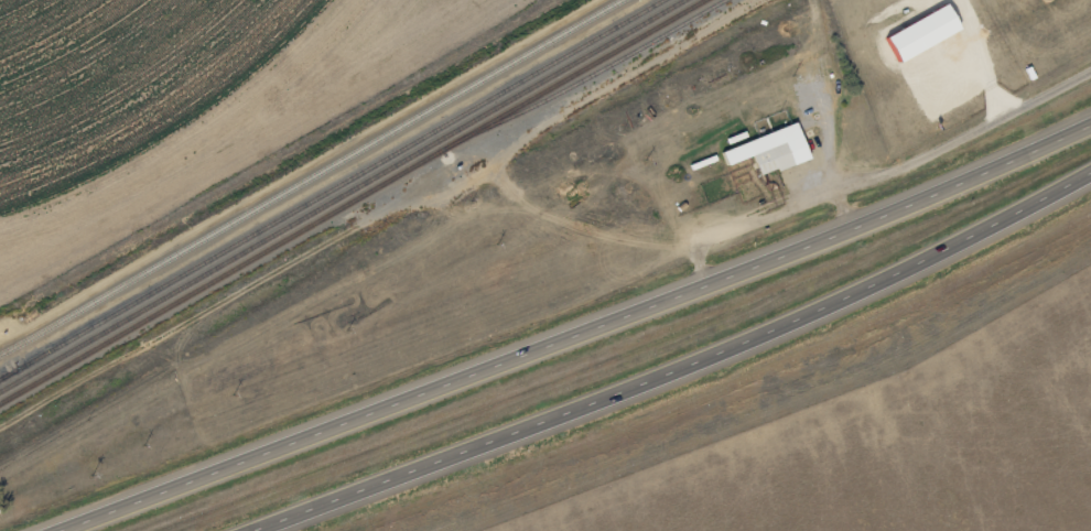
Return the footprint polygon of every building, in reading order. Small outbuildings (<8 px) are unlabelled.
[(716,149),(721,164),(747,155),(754,175),(803,159),(792,124),(716,149)]
